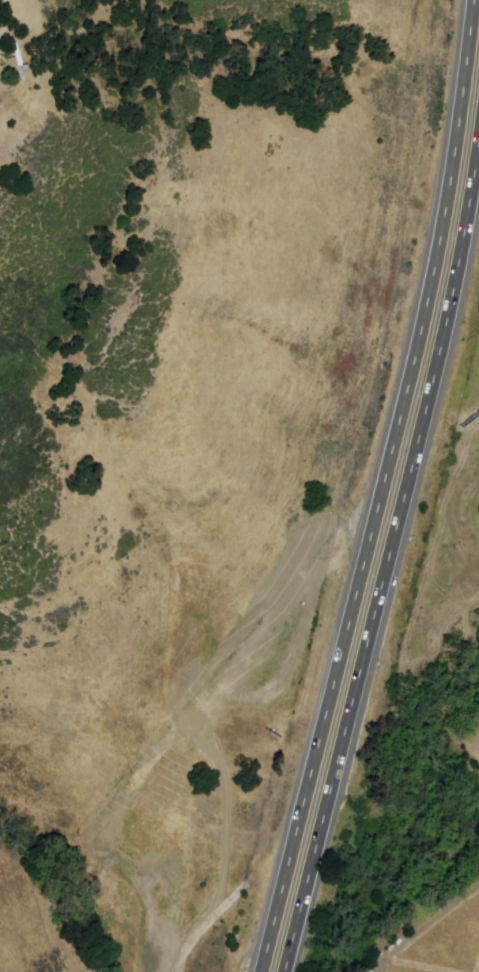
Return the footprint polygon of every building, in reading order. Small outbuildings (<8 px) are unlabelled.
[(24,74),(18,42),(6,44),(12,76),(24,74)]
